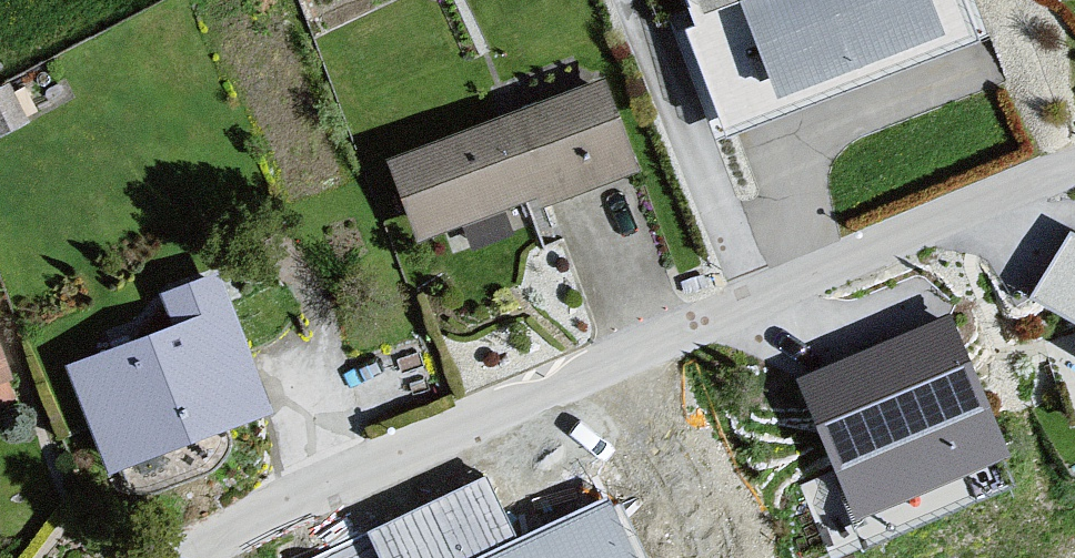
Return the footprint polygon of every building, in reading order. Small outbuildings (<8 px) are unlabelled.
[(729,125),(968,36),(954,0),(682,0),(729,125)] [(598,83),(387,165),(422,254),(632,172),(598,83)] [(1070,231),(1031,299),(1074,322),(1074,234),(1070,231)] [(68,367),(105,469),(270,409),(218,267),(160,288),(175,328),(68,367)] [(998,455),(943,324),(808,381),(863,511),(998,455)] [(14,386),(0,351),(0,391),(14,386)] [(485,485),(381,534),(390,557),(632,557),(608,509),(515,547),(485,485)]
